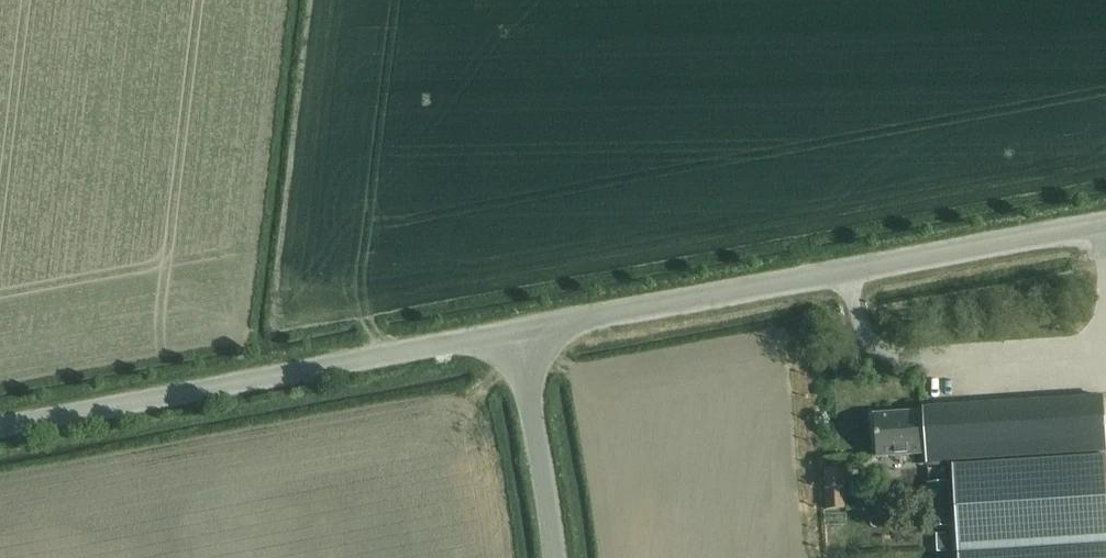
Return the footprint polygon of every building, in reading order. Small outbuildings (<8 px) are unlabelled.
[(928,464),(952,462),(1105,452),(1102,397),(924,409),(924,412),(927,454),(928,464)] [(927,454),(924,412),(874,416),(876,457),(927,454)] [(1105,545),(1105,452),(952,462),(957,554),(1105,545)] [(846,509),(843,469),(824,470),(826,510),(846,509)] [(949,529),(946,483),(926,484),(929,530),(949,529)] [(958,556),(958,557),(1105,557),(1105,547),(958,556)]
